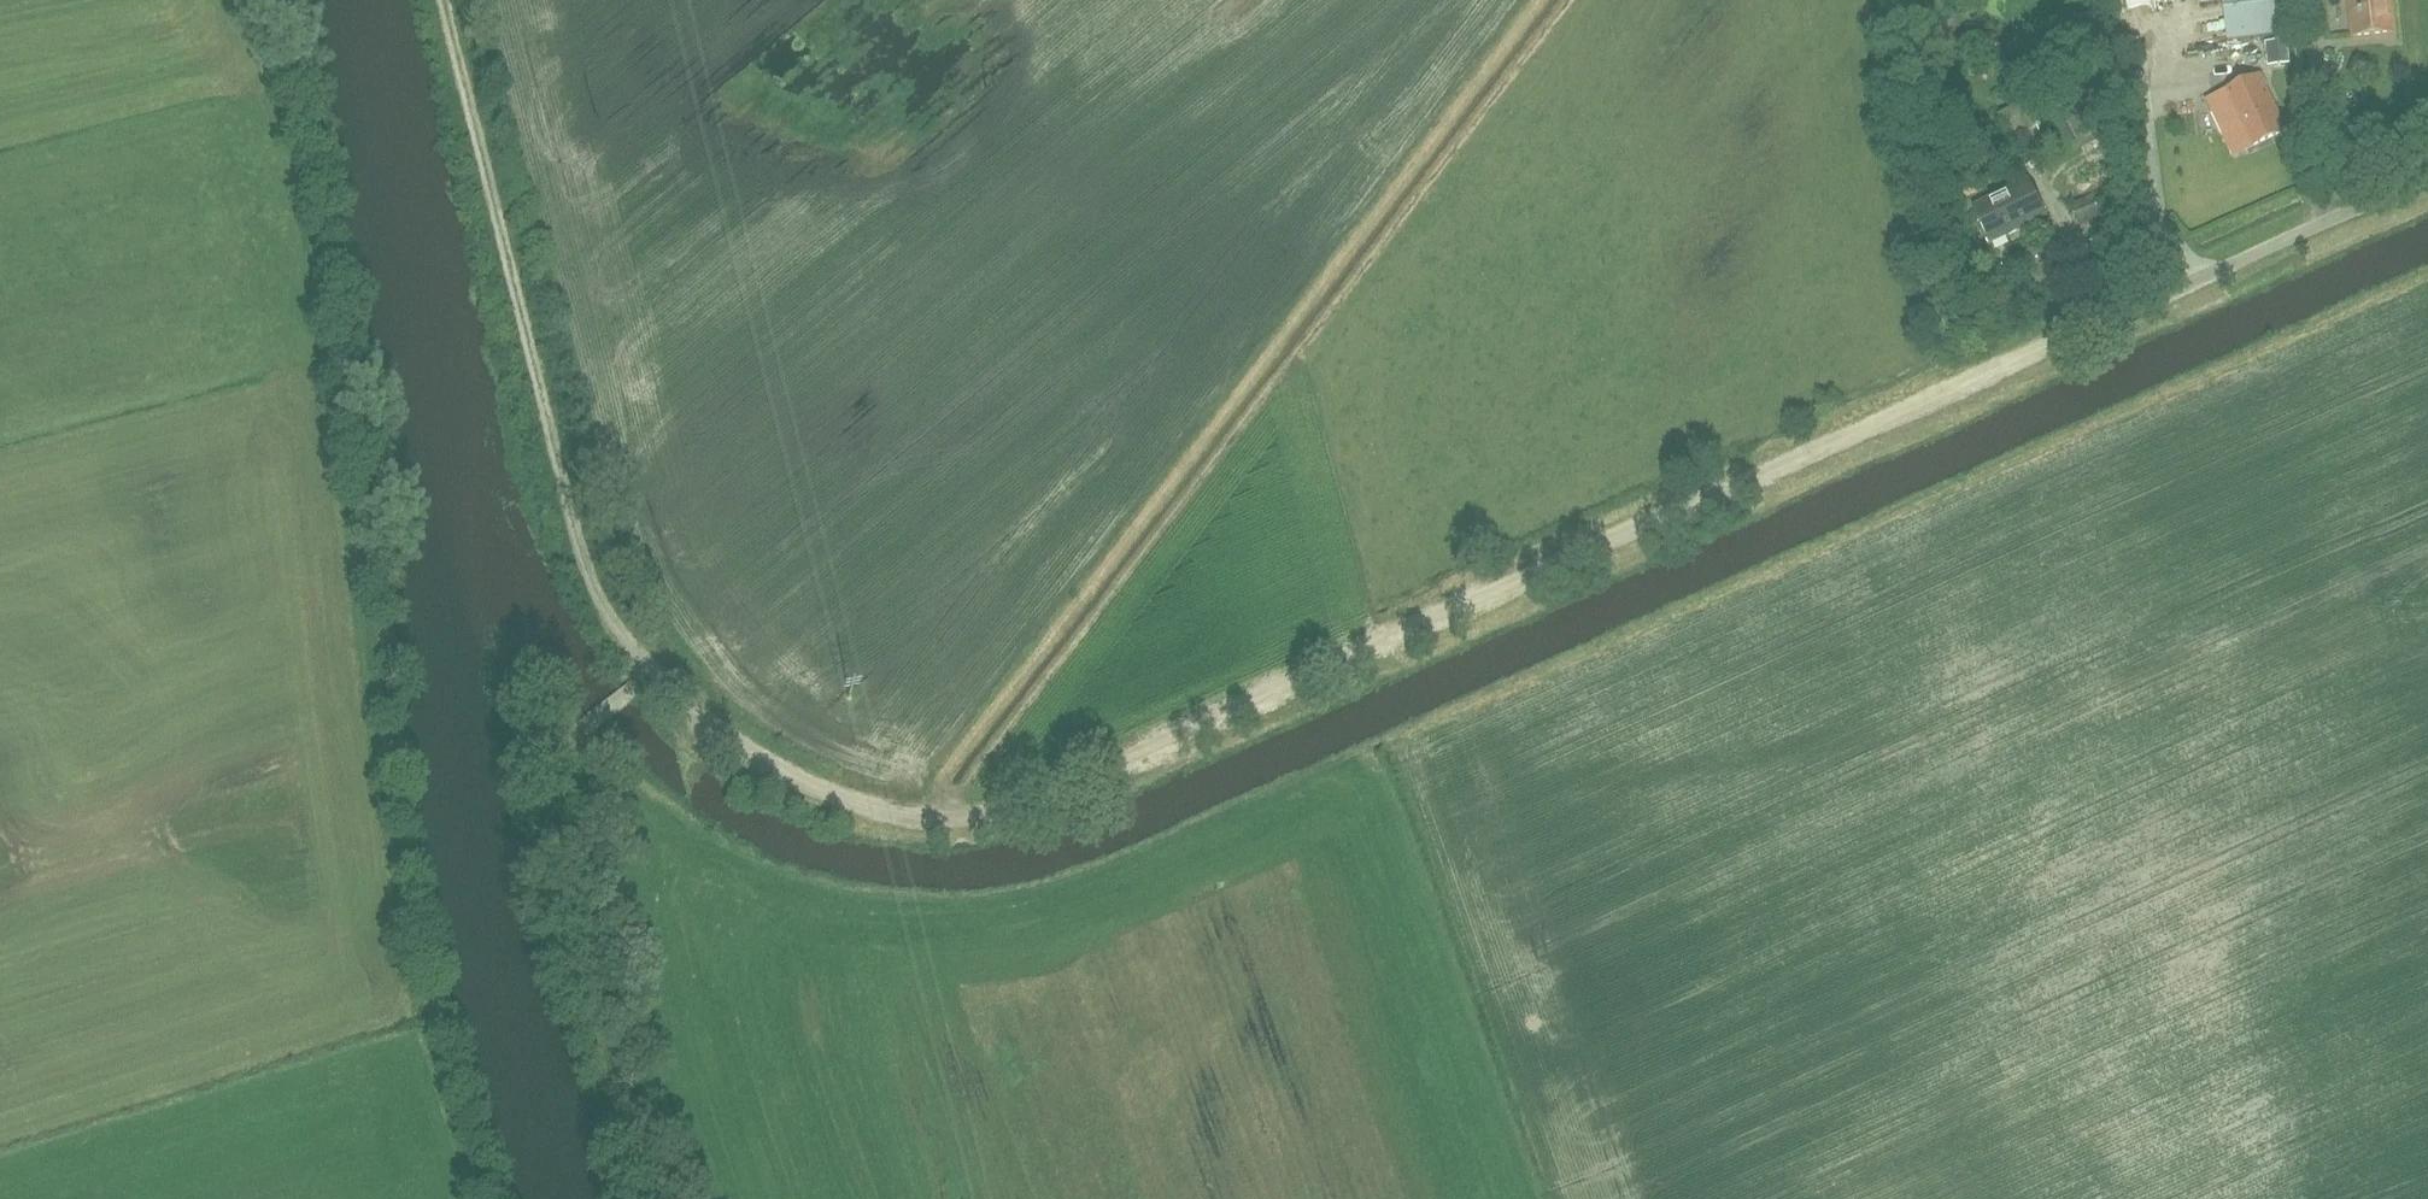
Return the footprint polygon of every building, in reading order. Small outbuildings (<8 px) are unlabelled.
[(2286,34),(2282,0),(2222,0),(2227,41),(2286,34)] [(2353,37),(2393,32),(2389,0),(2349,0),(2353,37)] [(2287,40),(2270,42),(2272,60),(2289,58),(2287,40)] [(2258,73),(2221,91),(2221,92),(2224,99),(2246,143),(2248,147),(2285,129),(2262,81),(2258,73)] [(2003,131),(2010,128),(2026,167),(2042,159),(2040,154),(2053,150),(2031,101),(1997,116),(2003,131)] [(1970,134),(1980,130),(1974,113),(1963,118),(1970,134)] [(1990,243),(2045,216),(2028,181),(1973,208),(1990,243)] [(2079,227),(2108,215),(2099,192),(2070,204),(2079,227)]
